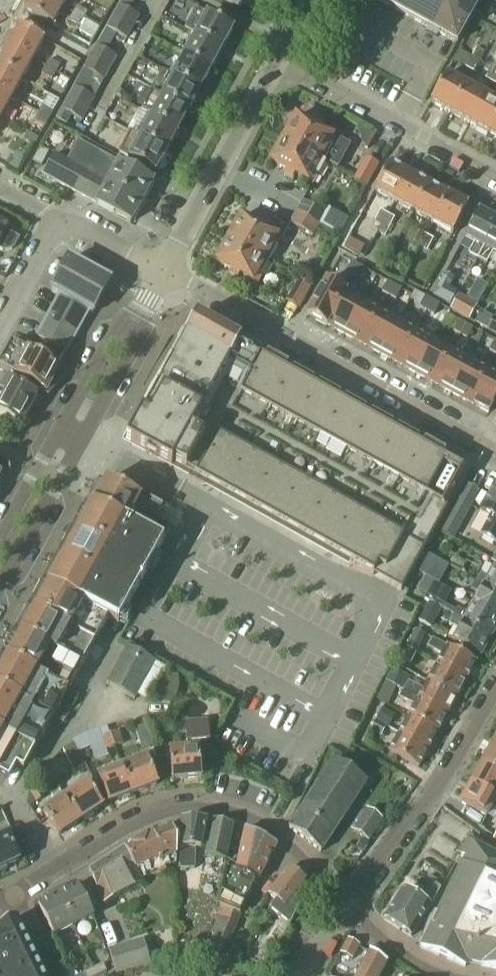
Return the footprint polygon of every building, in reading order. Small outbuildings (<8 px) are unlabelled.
[(53,26),(62,10),(45,0),(29,0),(23,10),(53,26)] [(62,10),(68,0),(45,0),(62,10)] [(112,17),(133,29),(140,17),(128,11),(133,2),(130,0),(122,0),(112,17)] [(238,9),(242,0),(222,0),(238,9)] [(456,43),(480,0),(377,0),(456,43)] [(77,7),(73,14),(83,20),(88,13),(77,7)] [(73,14),(69,21),(80,27),(83,20),(73,14)] [(206,14),(195,36),(221,50),(233,29),(206,14)] [(112,17),(101,37),(111,43),(115,34),(127,40),(133,29),(112,17)] [(15,25),(5,45),(33,60),(33,59),(44,41),(15,25)] [(195,36),(184,56),(210,70),(221,50),(195,36)] [(101,37),(90,58),(110,69),(116,58),(106,52),(111,43),(101,37)] [(0,53),(0,67),(22,80),(33,60),(5,45),(0,53)] [(460,50),(453,62),(472,72),(484,52),(476,48),(471,56),(460,50)] [(472,72),(492,83),(495,76),(495,60),(491,68),(479,62),(484,52),(472,72)] [(184,56),(173,76),(199,90),(210,70),(184,56)] [(90,58),(83,69),(104,81),(110,69),(90,58)] [(49,59),(45,67),(56,73),(60,65),(49,59)] [(12,99),(22,80),(0,67),(0,93),(12,99)] [(45,67),(41,75),(52,81),(56,73),(45,67)] [(83,69),(78,78),(99,90),(104,81),(83,69)] [(446,74),(430,103),(450,114),(466,84),(446,74)] [(173,76),(162,97),(188,111),(199,90),(173,76)] [(78,78),(73,87),(94,99),(99,90),(78,78)] [(466,84),(450,114),(469,125),(485,95),(466,84)] [(73,87),(67,98),(88,109),(94,99),(73,87)] [(1,119),(11,99),(12,99),(0,93),(0,118),(1,119)] [(48,95),(42,106),(53,112),(59,101),(48,95)] [(469,125),(489,135),(495,122),(495,101),(485,95),(469,125)] [(162,97),(151,117),(177,132),(188,111),(162,97)] [(67,98),(56,119),(66,124),(71,115),(81,121),(88,109),(67,98)] [(42,106),(39,113),(49,119),(50,117),(53,112),(42,106)] [(39,113),(34,121),(45,126),(49,119),(39,113)] [(151,117),(140,137),(146,141),(166,152),(177,132),(151,117)] [(284,140),(324,162),(325,161),(338,169),(351,145),(340,140),(335,149),(332,148),(337,140),(320,131),(322,126),(313,121),(310,126),(296,118),(284,140)] [(119,153),(128,159),(155,173),(166,152),(146,141),(140,137),(130,132),(119,153)] [(28,133),(24,141),(34,146),(38,138),(28,133)] [(311,186),(324,162),(284,140),(271,163),(285,171),(283,176),(293,181),(295,177),(311,186)] [(42,177),(130,224),(139,207),(144,210),(149,199),(145,197),(153,182),(78,141),(67,161),(54,154),(42,177)] [(8,167),(17,171),(25,157),(16,152),(8,167)] [(366,158),(354,179),(353,180),(366,187),(378,165),(366,158)] [(390,163),(373,192),(394,203),(409,174),(390,163)] [(409,174),(394,203),(413,214),(429,184),(409,174)] [(429,184),(413,214),(433,225),(449,195),(429,184)] [(449,195),(433,225),(452,235),(468,206),(449,195)] [(296,212),(320,225),(326,213),(302,201),(296,212)] [(380,211),(374,222),(381,226),(387,215),(380,211)] [(463,240),(473,245),(468,256),(476,260),(495,225),(495,221),(478,211),(463,240)] [(289,224),(313,237),(320,225),(296,212),(289,224)] [(382,226),(378,233),(385,237),(394,219),(387,215),(381,226),(382,226)] [(241,217),(228,241),(268,263),(281,240),(265,231),(267,226),(258,221),(255,225),(241,217)] [(3,252),(12,249),(18,239),(4,231),(6,228),(4,227),(5,225),(0,222),(0,250),(3,252)] [(476,260),(486,266),(492,255),(495,257),(495,225),(476,260)] [(419,232),(413,243),(420,247),(426,236),(419,232)] [(426,236),(420,247),(427,251),(433,240),(426,236)] [(256,286),(268,263),(228,241),(216,264),(230,271),(227,276),(237,281),(240,277),(256,286)] [(61,297),(38,338),(65,353),(87,312),(92,315),(109,282),(69,260),(52,292),(61,297)] [(353,277),(359,266),(352,263),(346,273),(353,277)] [(366,270),(359,266),(353,277),(360,281),(366,270)] [(286,302),(298,309),(310,287),(299,280),(286,302)] [(477,280),(467,299),(477,305),(488,286),(477,280)] [(326,327),(345,291),(326,281),(308,314),(317,318),(315,321),(326,327)] [(389,296),(394,286),(387,282),(382,292),(389,296)] [(440,283),(433,295),(448,304),(455,292),(440,283)] [(396,300),(401,290),(394,286),(389,296),(396,300)] [(344,335),(363,301),(345,291),(326,327),(327,326),(344,335)] [(452,307),(450,310),(468,321),(477,306),(459,295),(452,307)] [(427,311),(432,301),(425,298),(420,308),(427,311)] [(362,345),(381,311),(363,301),(344,335),(362,345)] [(434,315),(439,305),(432,301),(427,311),(434,315)] [(380,355),(399,321),(381,311),(362,345),(380,355)] [(475,323),(487,330),(494,317),(482,311),(475,323)] [(173,465),(373,576),(374,574),(386,571),(386,570),(404,580),(399,590),(401,592),(469,469),(196,317),(126,443),(171,468),(173,465)] [(487,330),(495,336),(495,319),(494,317),(487,330)] [(398,365),(417,330),(399,321),(380,355),(398,365)] [(460,335),(466,325),(459,321),(453,331),(460,335)] [(468,339),(473,329),(466,325),(460,335),(468,339)] [(416,374),(434,340),(417,330),(398,365),(416,374)] [(433,384),(452,350),(434,340),(416,374),(433,384)] [(28,384),(46,394),(59,370),(11,343),(0,363),(0,369),(28,384)] [(451,394),(470,360),(452,350),(433,384),(451,394)] [(469,404),(488,369),(470,360),(451,394),(469,404)] [(469,404),(488,414),(495,400),(495,374),(488,369),(469,404)] [(20,428),(37,398),(6,380),(0,391),(0,393),(4,395),(0,403),(0,416),(20,428)] [(146,535),(162,544),(169,531),(155,523),(163,508),(134,492),(132,495),(106,480),(92,504),(146,535)] [(485,528),(481,536),(495,545),(495,484),(480,512),(491,518),(485,528)] [(467,485),(449,517),(463,524),(480,493),(467,485)] [(92,504),(47,586),(106,619),(107,618),(117,624),(162,544),(146,535),(92,504)] [(453,559),(449,566),(460,573),(465,565),(453,559)] [(495,593),(495,568),(492,566),(486,577),(480,573),(475,581),(495,593)] [(425,577),(418,590),(427,595),(434,582),(425,577)] [(472,603),(495,617),(495,593),(475,581),(471,589),(477,593),(472,603)] [(427,595),(424,600),(428,602),(441,609),(442,610),(442,609),(444,605),(452,592),(439,584),(434,582),(427,595)] [(35,608),(93,642),(106,619),(47,586),(35,608)] [(436,617),(440,609),(429,603),(420,622),(426,626),(432,615),(436,617)] [(491,638),(495,629),(495,617),(472,603),(466,613),(457,608),(456,611),(453,616),(453,617),(491,638)] [(444,605),(442,609),(453,616),(456,611),(444,605)] [(21,633),(80,666),(93,642),(35,608),(21,633)] [(457,629),(451,641),(480,657),(491,638),(453,617),(448,625),(457,629)] [(8,657),(66,690),(80,666),(21,633),(8,657)] [(413,634),(407,646),(416,652),(422,638),(413,634)] [(441,655),(437,663),(466,680),(475,663),(432,639),(427,648),(441,655)] [(410,664),(416,652),(407,646),(401,660),(410,664)] [(127,647),(106,685),(107,685),(134,701),(137,696),(148,702),(166,669),(127,647)] [(50,718),(66,690),(8,657),(0,671),(0,689),(50,718)] [(437,663),(427,681),(456,698),(466,680),(437,663)] [(391,668),(384,681),(403,691),(408,682),(410,679),(391,668)] [(403,691),(447,715),(456,698),(427,681),(422,690),(408,682),(403,691)] [(385,682),(376,700),(385,705),(387,706),(388,704),(396,688),(385,682)] [(33,749),(50,718),(0,689),(0,730),(33,749)] [(447,715),(403,691),(399,698),(413,706),(408,715),(438,731),(447,715)] [(381,710),(376,720),(387,726),(392,716),(381,710)] [(408,715),(399,732),(429,749),(438,731),(408,715)] [(189,750),(169,752),(172,782),(201,779),(198,749),(198,745),(209,744),(207,720),(183,722),(186,746),(189,746),(189,750)] [(376,720),(370,731),(381,737),(387,726),(376,720)] [(141,749),(153,745),(146,726),(134,730),(141,749)] [(8,780),(9,777),(16,766),(23,770),(34,751),(32,749),(33,749),(0,730),(0,776),(8,780)] [(110,735),(114,748),(124,744),(119,731),(110,735)] [(418,769),(429,749),(399,732),(388,752),(418,769)] [(109,756),(107,751),(114,748),(110,735),(102,738),(101,736),(88,741),(96,761),(109,756)] [(85,766),(73,744),(62,750),(74,772),(85,766)] [(495,771),(495,746),(492,744),(482,763),(495,771)] [(122,766),(132,795),(158,785),(147,757),(122,766)] [(333,762),(311,794),(345,816),(366,784),(333,762)] [(471,782),(495,797),(495,771),(482,763),(471,782)] [(108,804),(132,795),(122,766),(97,776),(108,804)] [(65,797),(81,822),(103,807),(87,782),(65,797)] [(471,782),(459,804),(486,818),(493,807),(495,809),(495,797),(471,782)] [(37,803),(44,798),(37,787),(29,793),(37,803)] [(311,794),(290,827),(288,829),(322,851),(345,816),(311,794)] [(58,837),(81,822),(65,797),(42,812),(58,837)] [(366,811),(353,831),(369,842),(382,821),(366,811)] [(200,850),(206,822),(206,821),(180,821),(180,852),(180,869),(195,870),(195,850),(200,850)] [(205,858),(225,862),(232,825),(212,821),(205,858)] [(147,836),(164,869),(175,865),(175,854),(175,840),(171,828),(152,833),(147,836)] [(226,864),(218,907),(219,908),(239,917),(240,915),(255,885),(276,846),(246,830),(237,870),(226,864)] [(19,863),(7,836),(0,840),(0,871),(19,863)] [(125,849),(142,882),(145,881),(145,880),(165,873),(164,869),(147,836),(125,849)] [(421,946),(420,948),(465,967),(468,964),(495,970),(495,856),(487,852),(490,846),(469,836),(459,858),(464,860),(421,946)] [(144,885),(142,882),(125,849),(124,848),(89,871),(103,907),(144,885)] [(269,912),(289,928),(300,904),(296,900),(308,885),(289,869),(267,896),(275,903),(269,912)] [(438,882),(430,876),(425,884),(433,890),(438,882)] [(55,891),(72,927),(93,917),(78,886),(67,891),(65,887),(55,891)] [(403,891),(384,921),(410,938),(440,892),(435,889),(430,896),(421,891),(416,899),(403,891)] [(53,937),(72,927),(55,891),(46,896),(48,900),(37,905),(53,937)] [(219,961),(239,917),(219,908),(213,921),(217,923),(211,935),(215,936),(207,955),(219,961)] [(17,919),(0,927),(0,975),(45,975),(17,919)] [(108,951),(114,969),(115,973),(150,963),(143,940),(108,951)] [(386,963),(358,944),(350,958),(353,960),(349,965),(344,961),(336,971),(342,975),(379,975),(386,963)] [(93,969),(96,975),(99,975),(106,973),(103,965),(93,969)]
